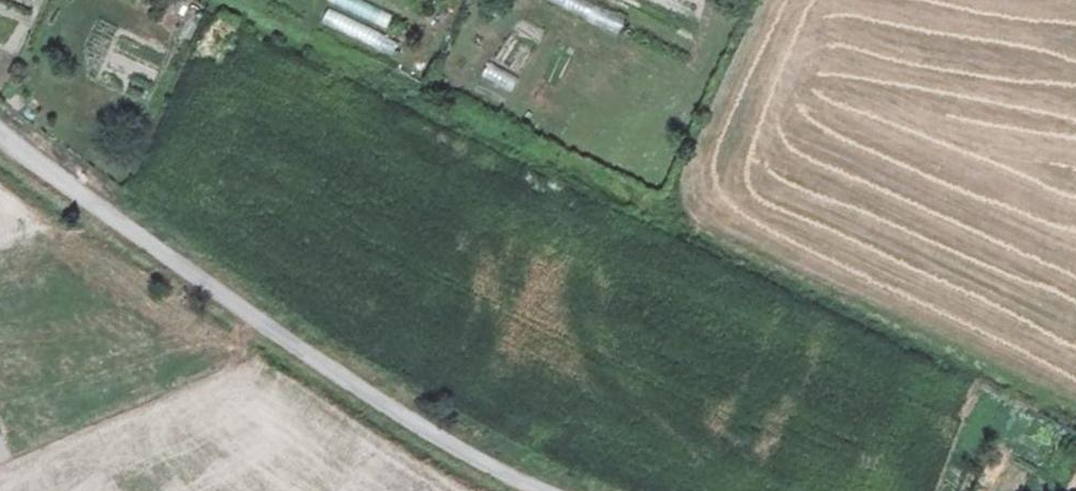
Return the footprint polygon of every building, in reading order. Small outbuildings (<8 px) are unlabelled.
[(509,93),(517,79),(488,62),(480,76),(509,93)]
